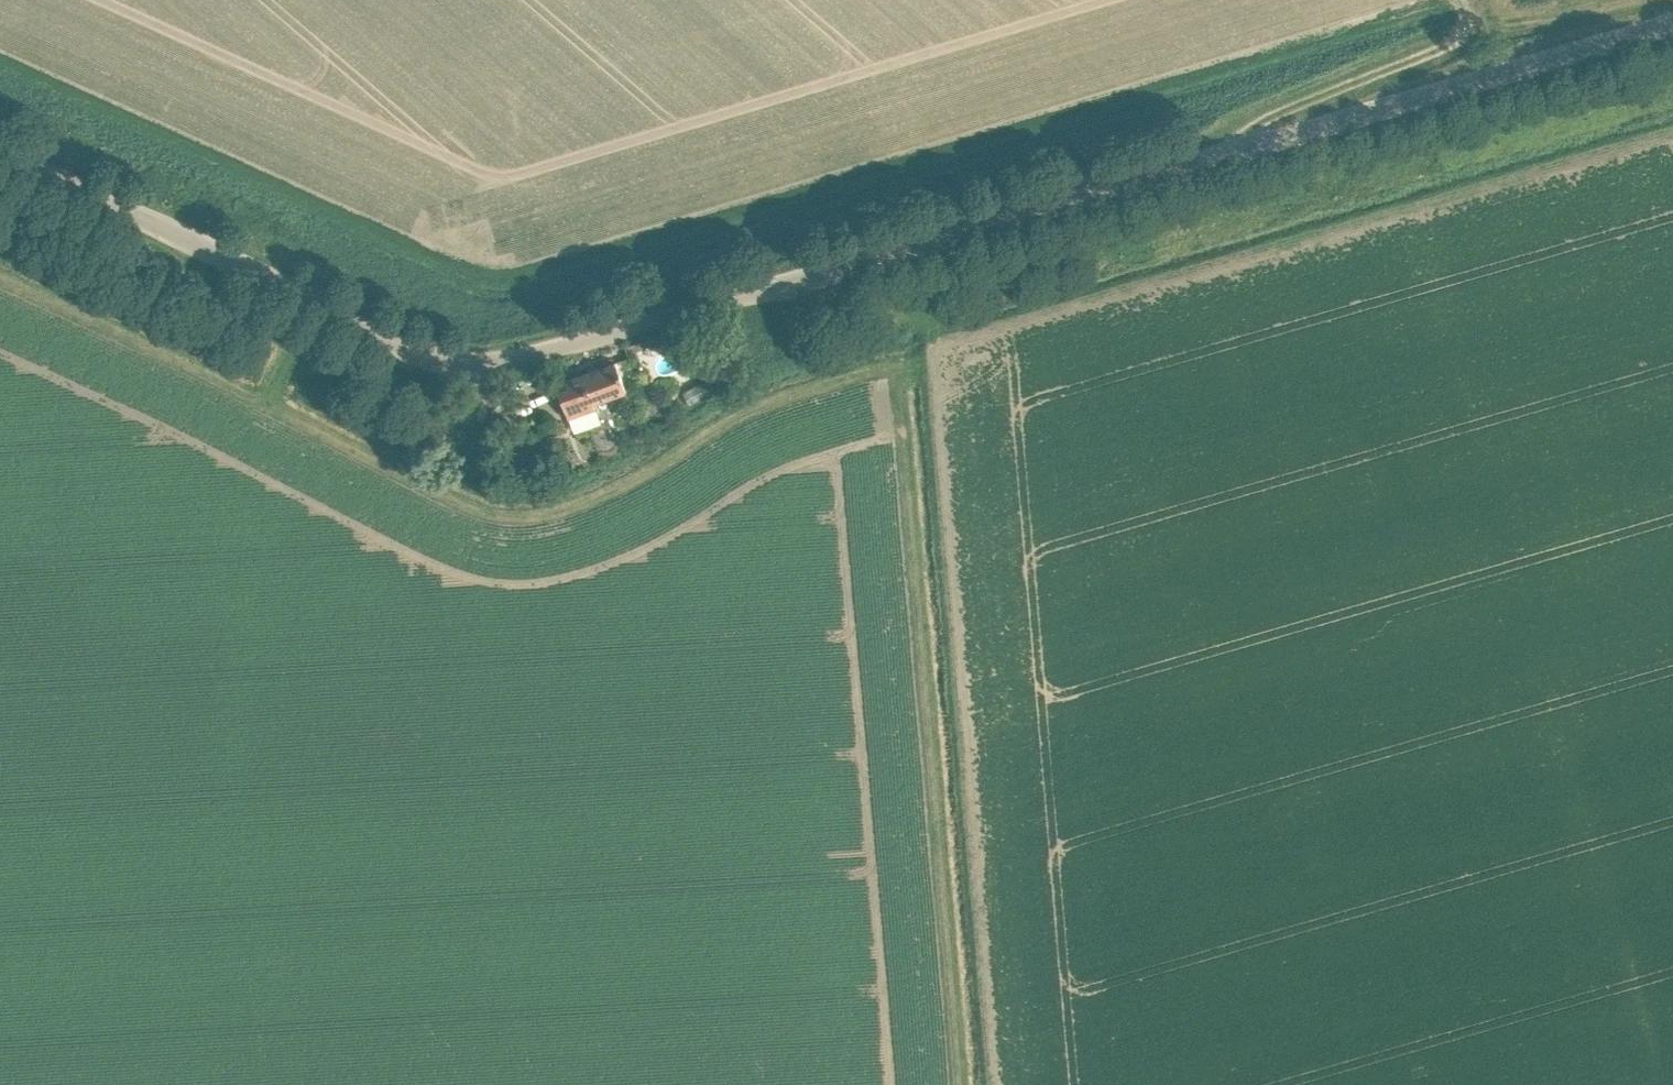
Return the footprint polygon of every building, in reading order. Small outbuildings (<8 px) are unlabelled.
[(616,362),(556,384),(563,405),(567,416),(594,406),(627,394),(623,383),(616,362)]
